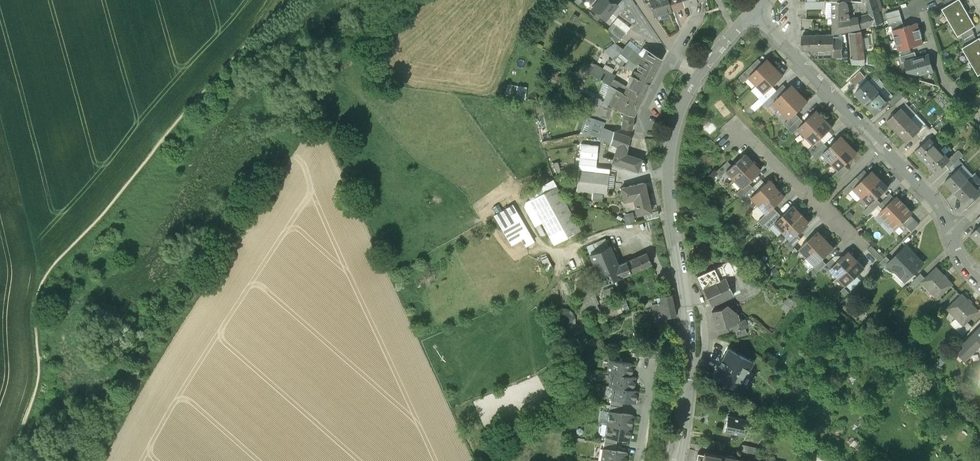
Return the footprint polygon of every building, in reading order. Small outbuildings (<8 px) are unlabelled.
[(592,10),(596,14),(594,17),(598,21),(601,17),(606,21),(617,5),(610,0),(599,0),(592,10)] [(654,16),(671,10),(668,0),(648,0),(654,16)] [(671,10),(687,5),(685,0),(668,0),(671,10)] [(865,2),(867,10),(879,9),(876,0),(872,0),(865,2)] [(942,8),(950,21),(968,11),(961,0),(955,0),(946,6),(942,8)] [(848,5),(843,2),(842,2),(833,2),(833,20),(849,19),(849,13),(848,5)] [(879,9),(867,10),(868,15),(858,17),(861,28),(883,23),(879,9)] [(899,9),(886,13),(888,19),(901,15),(899,9)] [(968,11),(950,21),(958,35),(962,33),(972,27),(976,25),(968,11)] [(901,15),(888,19),(889,24),(891,24),(903,21),(901,15)] [(849,19),(833,20),(833,33),(861,28),(858,17),(854,18),(849,19)] [(630,27),(619,19),(615,24),(617,25),(625,32),(630,27)] [(903,21),(891,24),(893,30),(904,26),(903,21)] [(904,26),(893,30),(896,40),(921,33),(920,28),(919,29),(917,23),(904,26)] [(625,32),(617,25),(612,32),(621,39),(626,33),(625,32)] [(972,27),(962,33),(965,38),(975,33),(972,27)] [(861,31),(851,33),(854,49),(864,47),(862,38),(861,31)] [(921,33),(896,40),(898,50),(910,47),(923,43),(922,37),(921,33)] [(974,33),(964,39),(967,44),(977,38),(974,33)] [(834,34),(810,36),(811,49),(833,49),(834,49),(834,39),(834,35),(834,34)] [(810,36),(803,36),(802,49),(811,49),(810,36)] [(864,47),(854,49),(855,60),(865,58),(864,51),(870,50),(869,42),(868,42),(868,40),(870,39),(869,37),(862,38),(864,47)] [(963,47),(971,61),(979,55),(979,37),(977,38),(967,44),(963,47)] [(838,38),(834,39),(834,49),(833,49),(833,56),(843,56),(842,40),(838,38)] [(619,41),(605,51),(615,60),(625,46),(619,41)] [(644,48),(639,54),(627,44),(625,46),(615,60),(624,68),(633,70),(634,68),(640,73),(640,74),(650,81),(661,59),(644,48)] [(910,47),(898,50),(900,56),(912,52),(910,47)] [(900,56),(902,62),(906,61),(906,60),(917,57),(915,51),(912,52),(900,56)] [(917,57),(906,60),(906,61),(908,70),(918,73),(921,72),(921,74),(933,70),(930,59),(928,60),(927,55),(917,57)] [(971,61),(979,74),(979,55),(971,61)] [(755,70),(749,76),(757,85),(775,67),(767,58),(763,63),(755,70)] [(759,58),(751,66),(755,70),(763,63),(759,58)] [(616,76),(595,65),(593,67),(588,64),(584,72),(610,86),(616,76)] [(751,66),(739,77),(744,82),(749,76),(755,70),(751,66)] [(865,66),(856,75),(860,79),(873,68),(865,66)] [(775,67),(757,85),(765,93),(784,75),(775,67)] [(635,71),(625,95),(629,97),(640,102),(644,94),(650,81),(640,74),(635,71)] [(875,74),(868,80),(878,91),(884,85),(885,84),(875,74)] [(868,80),(855,93),(865,103),(878,91),(868,80)] [(780,96),(774,102),(782,110),(800,93),(792,84),(780,96)] [(894,95),(884,85),(878,91),(888,101),(890,99),(894,95)] [(625,95),(610,86),(604,102),(609,104),(609,105),(624,113),(634,117),(640,102),(629,97),(625,95)] [(878,91),(865,103),(874,114),(888,101),(878,91)] [(767,99),(764,103),(768,107),(774,102),(780,96),(775,92),(767,99)] [(894,95),(890,99),(894,104),(902,97),(897,92),(894,95)] [(800,93),(782,110),(790,118),(790,119),(796,113),(808,101),(800,93)] [(612,109),(601,105),(602,100),(592,97),(584,117),(588,118),(596,121),(605,123),(607,123),(612,109)] [(906,103),(900,107),(911,118),(916,113),(906,103)] [(900,107),(888,120),(897,131),(911,118),(900,107)] [(804,122),(798,127),(798,128),(806,136),(825,118),(817,110),(804,122)] [(634,117),(624,113),(622,129),(632,131),(634,117)] [(796,113),(790,119),(790,118),(784,124),(789,128),(792,125),(800,117),(796,113)] [(925,123),(916,113),(911,118),(920,128),(925,123)] [(800,117),(792,125),(797,129),(798,128),(798,127),(804,122),(800,117)] [(596,121),(588,118),(581,137),(590,135),(599,137),(602,128),(603,129),(605,123),(596,121)] [(825,118),(806,136),(814,144),(815,144),(821,139),(833,127),(825,118)] [(911,118),(897,131),(908,141),(913,136),(912,135),(915,132),(920,128),(911,118)] [(942,120),(935,126),(938,129),(945,123),(942,120)] [(930,129),(925,123),(920,128),(915,132),(920,138),(930,129)] [(797,129),(792,125),(789,128),(793,133),(797,129)] [(603,129),(602,128),(599,137),(603,139),(602,142),(611,144),(614,133),(603,129)] [(930,129),(920,138),(925,143),(930,138),(930,139),(935,134),(930,129)] [(631,139),(614,133),(611,144),(619,147),(613,163),(638,172),(642,161),(630,157),(630,155),(629,153),(626,152),(631,139)] [(829,147),(823,153),(831,161),(849,144),(841,135),(829,147)] [(925,143),(917,150),(926,161),(939,149),(930,139),(930,138),(925,143)] [(821,139),(815,144),(814,144),(813,146),(817,150),(825,143),(821,139)] [(600,145),(583,143),(577,190),(593,193),(592,200),(602,201),(603,194),(607,194),(614,194),(614,191),(612,188),(607,187),(610,170),(597,168),(600,145)] [(817,150),(813,154),(818,159),(823,153),(829,147),(825,143),(817,150)] [(849,144),(831,161),(839,170),(853,157),(858,152),(849,144)] [(813,146),(809,149),(813,154),(817,150),(813,146)] [(939,149),(926,161),(936,171),(944,164),(949,159),(939,149)] [(949,159),(944,164),(949,169),(959,159),(963,155),(959,150),(949,159)] [(732,166),(726,172),(734,180),(752,162),(744,154),(732,166)] [(853,157),(839,170),(837,171),(842,176),(849,169),(853,157)] [(963,164),(959,159),(949,169),(953,174),(958,169),(963,164)] [(728,162),(716,173),(720,177),(726,172),(732,166),(728,162)] [(752,162),(734,180),(742,188),(742,189),(748,183),(760,171),(752,162)] [(973,175),(963,164),(958,169),(968,179),(973,175)] [(953,174),(946,181),(955,191),(968,179),(958,169),(953,174)] [(872,170),(854,188),(862,196),(880,179),(872,170)] [(837,171),(834,175),(838,180),(842,176),(837,171)] [(968,179),(977,189),(979,186),(979,179),(974,173),(973,175),(968,179)] [(880,179),(862,196),(870,205),(888,187),(880,179)] [(968,179),(955,191),(965,202),(973,195),(978,190),(977,189),(968,179)] [(769,180),(750,197),(759,206),(777,188),(769,180)] [(748,183),(742,189),(742,188),(740,190),(744,195),(752,187),(748,183)] [(645,184),(622,189),(624,200),(634,198),(638,216),(652,213),(645,184)] [(583,232),(559,187),(532,202),(539,215),(555,247),(583,232)] [(777,188),(759,206),(767,214),(785,197),(777,188)] [(740,190),(736,194),(741,198),(744,195),(740,190)] [(890,194),(879,205),(883,209),(895,198),(890,194)] [(883,209),(880,212),(888,221),(905,204),(897,196),(895,198),(883,209)] [(492,212),(509,245),(521,239),(524,245),(532,241),(512,202),(492,212)] [(539,215),(532,202),(526,205),(533,218),(539,215)] [(905,204),(888,221),(896,229),(899,226),(911,215),(913,213),(905,204)] [(782,216),(775,223),(783,231),(802,214),(793,205),(782,216)] [(778,212),(765,224),(770,228),(775,223),(782,216),(778,212)] [(802,214),(783,231),(791,240),(797,234),(810,222),(802,214)] [(911,215),(899,226),(903,230),(915,219),(911,215)] [(970,234),(979,244),(979,225),(970,234)] [(818,231),(808,240),(800,249),(808,257),(826,239),(818,231)] [(797,234),(791,240),(786,245),(790,249),(801,238),(797,234)] [(609,246),(606,239),(587,247),(601,282),(594,286),(596,290),(604,287),(603,285),(622,277),(618,266),(612,252),(616,251),(613,245),(609,246)] [(826,239),(808,257),(816,265),(822,259),(834,248),(826,239)] [(884,258),(872,245),(868,249),(880,262),(884,258)] [(905,247),(889,263),(896,271),(898,269),(907,278),(905,280),(924,262),(916,254),(914,256),(905,247)] [(849,251),(830,269),(838,277),(857,260),(849,251)] [(647,254),(618,266),(622,277),(652,264),(647,254)] [(548,256),(540,259),(545,271),(553,268),(548,256)] [(822,259),(816,265),(809,272),(814,276),(820,270),(824,266),(826,264),(822,259)] [(857,260),(838,277),(847,286),(863,270),(865,268),(863,266),(857,260)] [(732,262),(722,266),(727,278),(741,272),(732,262)] [(722,266),(698,277),(698,278),(703,289),(707,298),(720,291),(716,283),(725,279),(727,278),(722,266)] [(828,271),(824,266),(820,270),(825,274),(828,271)] [(937,267),(922,281),(938,297),(953,283),(937,267)] [(720,291),(707,298),(711,306),(733,296),(725,279),(716,283),(720,291)] [(612,287),(603,291),(607,301),(616,297),(612,287)] [(600,314),(589,288),(579,292),(581,297),(575,299),(577,305),(583,302),(590,318),(600,314)] [(963,294),(948,308),(964,324),(978,310),(963,294)] [(672,295),(661,297),(662,303),(653,305),(653,308),(656,321),(666,319),(676,316),(672,295)] [(661,297),(644,305),(645,310),(653,308),(653,305),(662,303),(661,297)] [(737,315),(727,306),(725,308),(721,310),(712,313),(717,330),(727,327),(734,324),(739,323),(739,322),(737,315)] [(957,328),(962,323),(955,316),(950,321),(957,328)] [(743,321),(739,322),(739,323),(734,324),(735,332),(745,329),(743,321)] [(727,327),(717,330),(718,336),(729,332),(727,327)] [(958,349),(967,357),(979,344),(979,327),(958,349)] [(745,329),(735,332),(737,338),(747,335),(745,329)] [(754,363),(729,350),(713,379),(738,391),(754,363)] [(633,363),(609,360),(607,372),(611,373),(631,376),(633,363)] [(631,376),(611,373),(609,386),(613,386),(633,390),(635,377),(631,376)] [(633,390),(613,386),(611,399),(623,401),(635,403),(637,390),(633,390)] [(621,413),(609,411),(607,424),(631,428),(633,415),(621,413)] [(748,418),(729,415),(726,432),(745,436),(748,418)] [(631,428),(607,424),(605,437),(617,439),(629,441),(631,428)] [(603,449),(601,460),(626,460),(627,452),(615,451),(603,449)] [(705,451),(703,460),(757,460),(705,451)]
